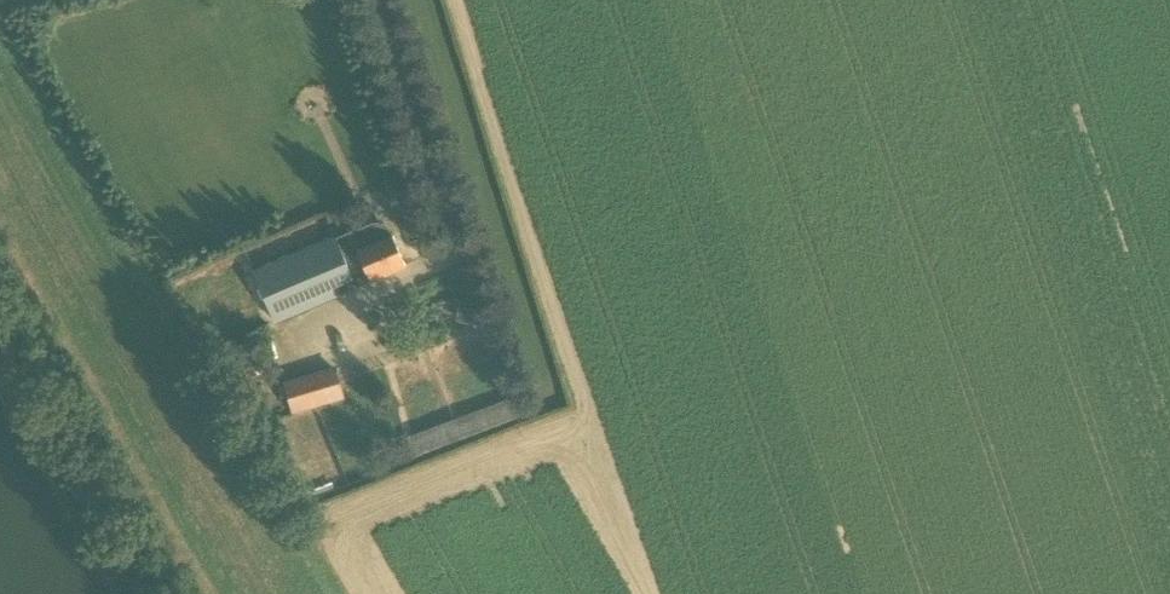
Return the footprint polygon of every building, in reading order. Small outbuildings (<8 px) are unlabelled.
[(393,236),(391,231),(386,225),(380,223),(373,223),(350,232),(358,250),(345,255),(337,236),(257,271),(278,318),(407,265),(394,235),(393,236)] [(480,325),(484,305),(461,301),(457,321),(480,325)] [(346,397),(336,365),(283,380),(290,402),(293,413),(346,397)]
